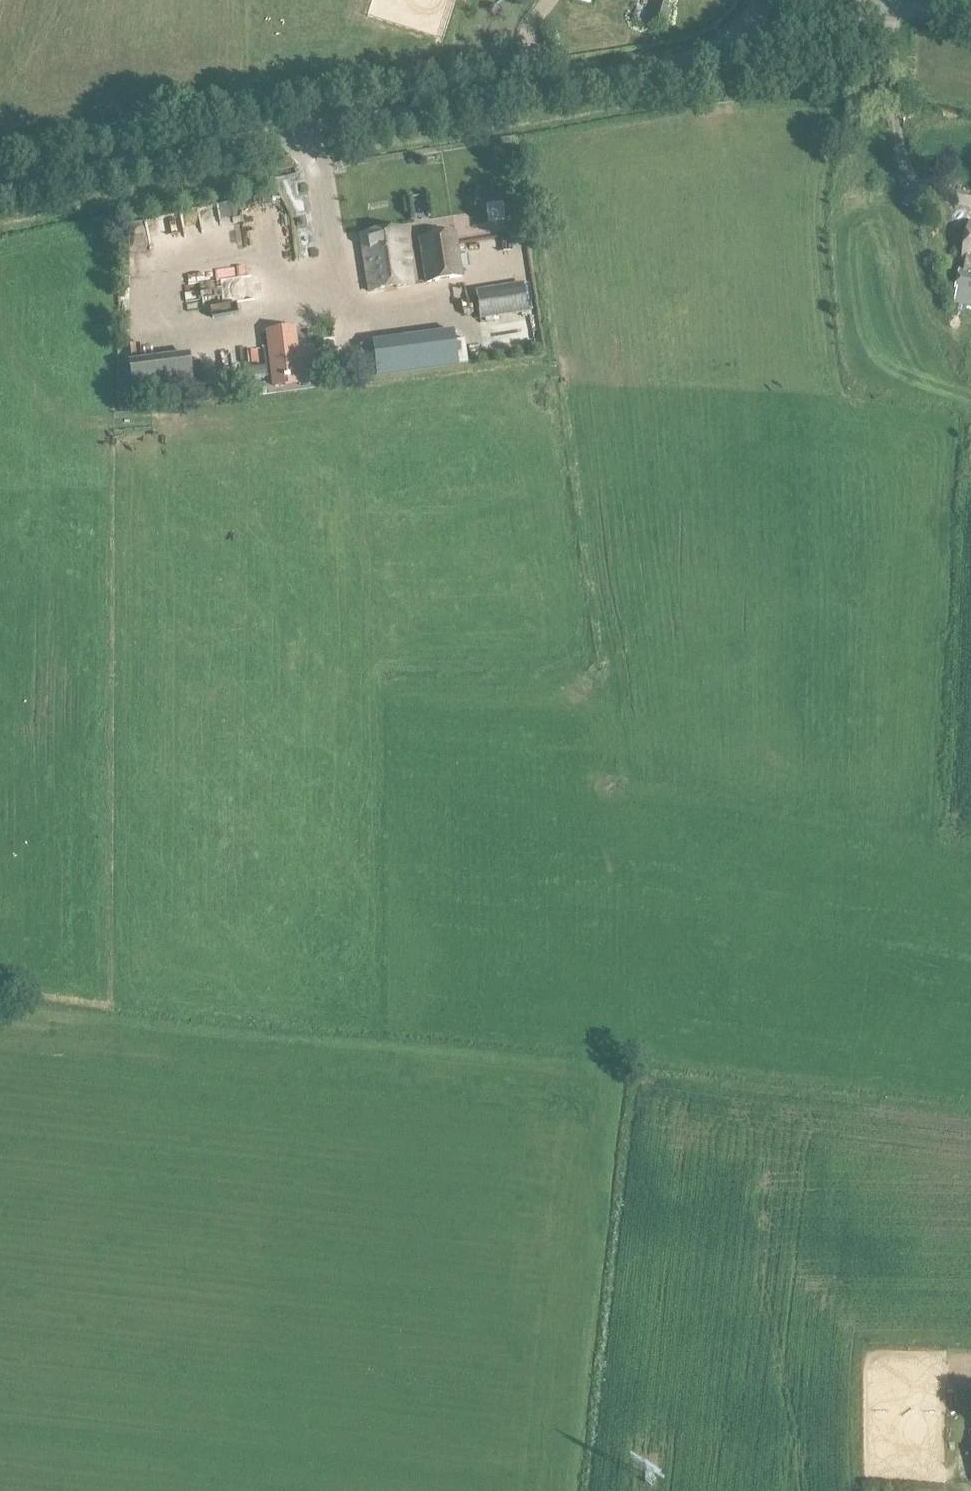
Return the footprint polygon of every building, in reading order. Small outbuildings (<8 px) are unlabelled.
[(654,1),(647,26),(665,32),(672,6),(654,1)] [(864,43),(855,46),(858,57),(867,55),(864,43)] [(279,174),(295,213),(311,206),(295,168),(279,174)] [(404,232),(362,238),(370,293),(412,286),(404,232)] [(455,234),(420,240),(427,283),(462,277),(455,234)] [(360,270),(358,254),(348,255),(350,272),(360,270)] [(970,285),(970,272),(955,268),(951,280),(970,285)] [(480,321),(529,313),(524,282),(476,289),(480,321)] [(231,306),(247,305),(246,293),(262,292),(261,283),(230,284),(231,306)] [(365,372),(460,359),(457,337),(447,339),(445,328),(360,339),(365,372)] [(296,351),(294,330),(268,333),(274,387),(275,387),(275,380),(284,379),(284,380),(289,380),(289,379),(299,377),(299,372),(314,371),(312,349),(296,351)] [(139,383),(140,390),(180,384),(177,360),(115,370),(118,386),(139,383)]
